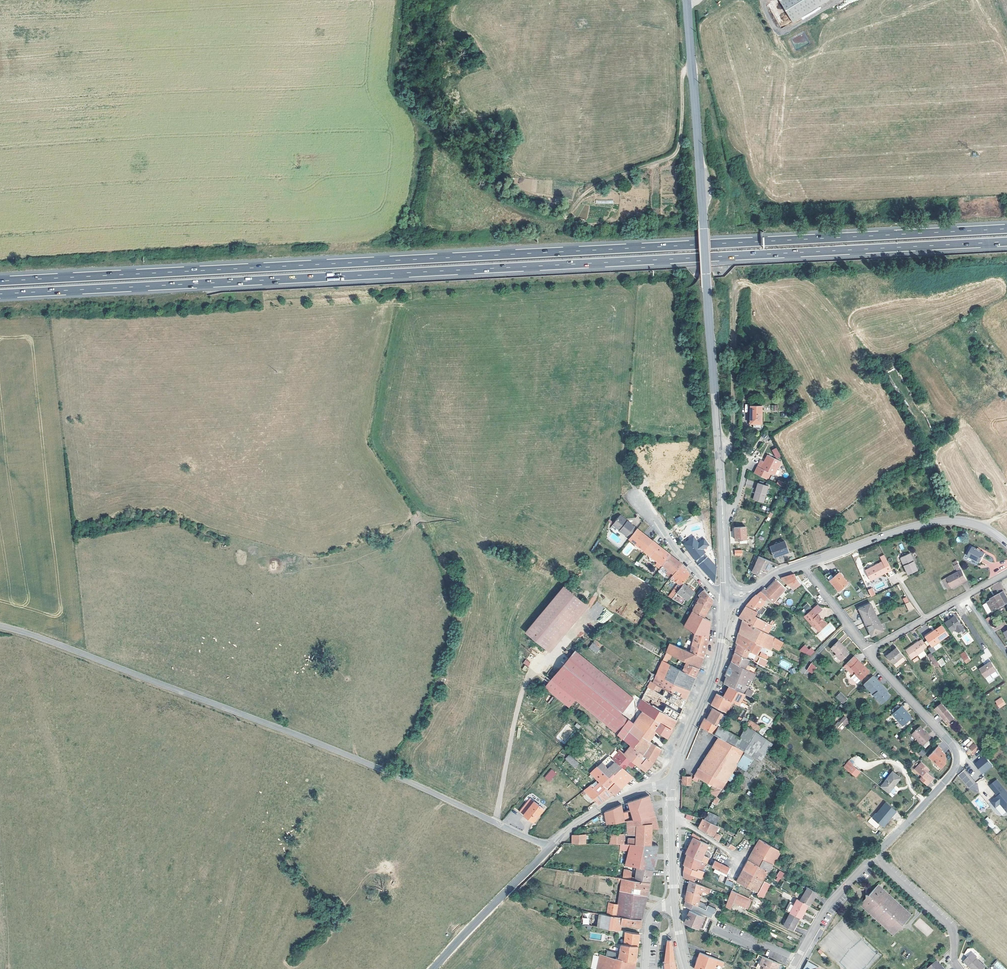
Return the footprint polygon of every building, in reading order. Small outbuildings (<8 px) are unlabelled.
[(788,17),(816,0),(779,0),(778,0),(788,17)] [(788,17),(803,41),(846,15),(837,0),(816,0),(788,17)] [(754,418),(754,422),(762,422),(762,405),(751,405),(751,418),(754,418)] [(776,459),(781,456),(776,447),(772,450),(776,459)] [(767,459),(765,463),(767,464),(765,467),(763,466),(760,464),(753,477),(766,484),(770,477),(773,479),(780,466),(767,459)] [(757,500),(755,500),(754,503),(755,505),(764,507),(768,490),(758,488),(756,496),(758,496),(757,500)] [(631,537),(635,539),(639,533),(641,531),(630,523),(629,525),(627,523),(627,521),(624,519),(623,519),(616,527),(630,538),(631,537)] [(742,545),(749,544),(747,531),(736,532),(738,545),(742,545)] [(647,554),(654,544),(639,533),(635,539),(633,541),(632,543),(647,554)] [(691,534),(682,542),(683,544),(692,536),(691,534)] [(664,568),(672,558),(654,544),(647,554),(664,568)] [(622,552),(627,555),(631,548),(626,545),(622,552)] [(772,551),(776,561),(790,555),(786,545),(772,551)] [(986,554),(973,547),(968,556),(981,563),(986,554)] [(714,565),(719,562),(719,561),(716,551),(707,559),(709,561),(701,568),(716,586),(717,575),(718,569),(714,565)] [(641,553),(637,561),(640,563),(645,556),(641,553)] [(908,553),(899,558),(908,573),(917,568),(908,553)] [(765,570),(772,560),(759,554),(753,570),(761,574),(765,570)] [(871,580),(891,571),(884,557),(882,558),(883,561),(866,569),(871,580)] [(676,577),(683,568),(682,566),(672,558),(664,568),(662,571),(665,574),(667,576),(670,573),(676,577)] [(967,580),(958,564),(955,566),(958,571),(943,579),(948,588),(952,586),(953,588),(967,580)] [(692,578),(683,568),(676,577),(673,581),(682,588),(684,589),(685,587),(692,578)] [(830,581),(838,590),(847,583),(839,573),(830,581)] [(795,594),(802,588),(796,578),(790,580),(783,582),(795,594)] [(766,592),(763,596),(766,598),(771,602),(775,605),(777,603),(786,592),(779,585),(777,584),(772,590),(769,594),(766,592)] [(696,595),(685,587),(684,589),(680,594),(678,597),(674,602),(683,607),(688,602),(690,603),(696,595)] [(556,591),(521,640),(543,655),(578,607),(556,591)] [(700,604),(712,611),(714,607),(713,601),(706,593),(700,599),(702,600),(700,604)] [(993,612),(1006,604),(1006,600),(1003,593),(992,598),(993,599),(987,603),(993,612)] [(765,600),(766,598),(763,596),(762,595),(755,602),(749,610),(759,616),(757,620),(774,630),(776,624),(769,620),(773,610),(768,607),(767,608),(762,605),(765,600)] [(989,614),(993,612),(987,603),(987,601),(983,604),(989,614)] [(806,611),(811,608),(808,603),(802,607),(806,611)] [(710,613),(712,611),(700,604),(699,606),(710,613)] [(865,623),(876,618),(870,604),(859,609),(865,623)] [(694,614),(706,621),(709,616),(710,613),(699,606),(694,614)] [(815,606),(810,610),(815,616),(820,612),(815,606)] [(771,638),(774,630),(757,620),(759,616),(749,610),(745,615),(741,621),(745,623),(771,638)] [(818,619),(819,618),(817,616),(815,616),(810,610),(803,617),(812,627),(813,627),(817,631),(825,624),(822,621),(821,622),(818,619)] [(712,624),(706,621),(694,614),(685,628),(696,635),(710,639),(712,624)] [(960,629),(961,630),(964,628),(955,616),(952,619),(951,618),(945,623),(951,631),(956,628),(957,630),(960,629)] [(991,626),(995,624),(990,617),(986,619),(991,626)] [(876,618),(865,623),(872,636),(883,631),(876,618)] [(781,643),(771,638),(745,623),(743,628),(741,636),(775,655),(776,652),(781,643)] [(931,640),(927,644),(928,645),(933,652),(942,644),(940,641),(949,635),(943,626),(928,636),(930,638),(931,640)] [(685,652),(704,660),(708,646),(710,639),(696,635),(695,650),(686,646),(684,648),(686,649),(685,652)] [(773,658),(775,655),(741,636),(739,641),(738,646),(740,646),(761,659),(763,655),(770,660),(771,657),(773,658)] [(925,647),(928,645),(927,644),(925,642),(923,639),(921,641),(919,640),(909,649),(915,656),(920,653),(926,648),(925,647)] [(598,642),(595,645),(602,650),(604,646),(598,642)] [(842,660),(848,654),(844,650),(846,649),(838,642),(831,649),(837,654),(837,655),(842,660)] [(781,643),(776,652),(783,656),(788,647),(781,643)] [(598,655),(602,650),(595,645),(591,650),(598,655)] [(700,671),(704,660),(685,652),(673,646),(669,654),(700,671)] [(769,664),(761,659),(740,646),(738,650),(737,655),(748,661),(750,659),(756,662),(755,663),(755,664),(766,669),(769,664)] [(897,668),(907,660),(897,648),(887,656),(897,668)] [(926,648),(920,653),(923,657),(929,653),(926,648)] [(809,657),(813,653),(808,649),(803,655),(809,657)] [(912,658),(915,656),(909,649),(906,650),(912,658)] [(813,661),(818,655),(814,651),(813,653),(809,657),(813,661)] [(636,700),(578,653),(554,682),(578,702),(612,729),(623,716),(636,700)] [(698,676),(700,671),(669,654),(665,663),(696,680),(698,676)] [(754,664),(748,661),(737,655),(736,659),(734,664),(756,675),(758,671),(749,666),(750,664),(753,665),(754,664)] [(769,664),(770,660),(763,655),(761,659),(769,664)] [(853,657),(843,668),(856,677),(857,675),(864,680),(870,672),(862,667),(864,665),(853,657)] [(668,691),(687,702),(692,689),(696,680),(665,663),(659,677),(657,682),(655,684),(664,689),(668,691)] [(813,674),(817,667),(811,663),(807,670),(813,674)] [(987,679),(991,675),(998,671),(992,663),(988,666),(981,670),(987,679)] [(757,676),(756,675),(734,664),(731,670),(734,671),(740,670),(740,672),(742,673),(742,674),(746,676),(744,678),(751,681),(754,683),(757,676)] [(753,700),(756,695),(750,692),(751,689),(747,687),(751,681),(744,678),(746,676),(742,674),(742,673),(740,672),(740,670),(734,671),(734,675),(732,678),(728,675),(726,678),(728,679),(726,686),(730,688),(746,696),(753,700)] [(862,684),(864,680),(857,675),(856,677),(854,679),(862,684)] [(877,695),(876,696),(882,703),(890,696),(885,690),(886,689),(874,675),(866,683),(872,691),(873,690),(877,695)] [(655,684),(654,683),(651,681),(650,683),(653,685),(645,701),(677,722),(682,712),(687,702),(668,691),(664,697),(660,694),(664,689),(655,684)] [(571,710),(578,702),(554,682),(548,690),(571,710)] [(742,703),(746,696),(730,688),(728,693),(724,699),(737,706),(748,712),(751,708),(742,703)] [(840,692),(835,697),(843,704),(848,699),(840,692)] [(736,709),(737,706),(724,699),(718,696),(716,701),(713,707),(727,715),(732,707),(736,709)] [(1001,697),(995,701),(999,708),(1006,704),(1001,697)] [(620,736),(623,739),(654,764),(660,754),(662,751),(648,742),(655,731),(669,739),(677,722),(645,701),(640,710),(645,714),(636,726),(630,722),(627,727),(624,731),(620,736)] [(949,723),(955,718),(942,703),(935,709),(938,713),(940,712),(949,723)] [(903,725),(910,719),(903,711),(905,709),(902,706),(901,707),(898,709),(896,707),(892,711),(894,714),(893,715),(903,725)] [(903,711),(910,719),(912,717),(905,709),(903,711)] [(709,721),(718,727),(723,717),(724,718),(725,716),(715,711),(712,716),(709,721)] [(620,736),(624,731),(621,729),(624,725),(627,727),(630,722),(623,716),(612,729),(620,736)] [(850,720),(846,716),(841,720),(846,725),(850,720)] [(746,724),(757,732),(761,727),(749,719),(746,724)] [(721,729),(718,727),(709,721),(706,720),(702,729),(716,737),(717,737),(721,729)] [(931,738),(920,726),(912,733),(923,746),(931,738)] [(747,727),(740,739),(766,757),(773,747),(747,727)] [(742,752),(746,743),(740,739),(721,729),(717,737),(721,739),(742,752)] [(963,742),(967,747),(973,743),(969,738),(963,742)] [(650,768),(654,764),(623,739),(621,741),(623,743),(626,745),(620,751),(621,752),(636,765),(646,773),(650,768)] [(712,794),(710,797),(717,801),(747,754),(742,752),(721,739),(707,761),(694,782),(699,785),(701,782),(709,788),(707,790),(712,794)] [(607,761),(603,757),(599,761),(598,760),(596,761),(595,759),(598,756),(585,743),(579,750),(584,755),(592,762),(591,764),(595,768),(596,767),(598,769),(599,768),(622,790),(624,787),(633,779),(624,770),(614,761),(611,758),(607,761)] [(976,744),(971,748),(975,752),(980,748),(976,744)] [(938,745),(929,756),(943,767),(945,765),(946,762),(946,754),(941,750),(942,748),(938,745)] [(634,768),(636,765),(621,752),(618,756),(627,765),(628,764),(629,764),(634,768)] [(581,764),(571,755),(568,759),(577,768),(581,764)] [(586,769),(591,764),(592,762),(584,755),(578,761),(586,769)] [(626,765),(627,765),(618,756),(614,761),(624,770),(626,768),(628,766),(626,765)] [(986,756),(976,764),(984,774),(994,766),(986,756)] [(919,778),(926,785),(932,777),(926,771),(929,768),(921,761),(913,768),(921,776),(919,778)] [(848,772),(855,777),(859,772),(852,767),(848,772)] [(592,775),(601,784),(613,795),(615,797),(618,794),(622,790),(599,768),(598,769),(596,771),(592,775)] [(544,777),(549,782),(556,773),(551,769),(544,777)] [(964,770),(958,775),(974,794),(980,789),(964,770)] [(893,773),(881,787),(889,793),(900,779),(893,773)] [(683,789),(692,789),(692,781),(683,780),(683,789)] [(992,802),(996,806),(999,804),(1001,804),(1006,811),(1006,791),(998,780),(991,786),(999,796),(992,802)] [(593,786),(585,791),(587,794),(599,805),(607,800),(613,795),(601,784),(596,788),(593,786)] [(629,804),(634,821),(627,822),(628,827),(629,827),(652,825),(658,824),(657,820),(653,807),(650,797),(629,804)] [(885,828),(897,810),(883,801),(869,823),(877,829),(879,825),(885,828)] [(544,809),(535,802),(531,807),(528,804),(520,813),(533,823),(544,809)] [(996,806),(1004,816),(1006,813),(1006,811),(1001,804),(999,804),(996,806)] [(606,825),(625,822),(622,806),(606,813),(606,825)] [(708,812),(704,820),(716,825),(720,817),(708,812)] [(995,826),(987,817),(984,819),(992,828),(995,826)] [(718,827),(705,820),(699,829),(719,843),(721,838),(715,834),(717,831),(718,827)] [(629,845),(652,846),(652,825),(629,827),(629,832),(629,836),(638,836),(638,840),(629,840),(629,845)] [(573,844),(587,844),(586,835),(573,835),(573,844)] [(618,845),(623,845),(625,835),(617,835),(617,845),(618,845)] [(700,862),(704,857),(710,847),(700,842),(702,840),(694,836),(693,838),(694,839),(691,845),(686,855),(688,856),(700,862)] [(757,848),(753,854),(775,865),(781,854),(760,842),(757,848)] [(637,868),(653,871),(655,858),(657,847),(652,846),(629,845),(628,852),(626,867),(637,868)] [(769,873),(775,865),(753,854),(751,857),(748,862),(758,868),(768,873),(769,873)] [(684,870),(684,872),(697,878),(701,881),(704,873),(702,873),(705,865),(700,862),(688,856),(683,866),(685,867),(684,870)] [(705,865),(706,865),(708,859),(704,857),(700,862),(705,865)] [(711,870),(726,875),(729,870),(716,862),(711,870)] [(742,871),(752,876),(758,868),(748,862),(746,865),(744,868),(742,871)] [(636,881),(650,883),(651,877),(653,871),(637,868),(636,878),(636,881)] [(752,876),(762,882),(768,873),(758,868),(752,876)] [(624,876),(623,879),(631,880),(632,877),(633,872),(624,871),(624,876)] [(755,893),(762,882),(752,876),(742,871),(738,878),(735,883),(755,893)] [(780,871),(775,880),(779,882),(784,873),(780,871)] [(695,884),(697,878),(684,872),(684,877),(684,879),(689,882),(695,884)] [(623,879),(622,879),(621,885),(618,903),(616,916),(642,919),(647,899),(650,883),(636,881),(631,880),(623,879)] [(711,891),(695,884),(689,882),(688,887),(686,892),(701,898),(702,894),(708,897),(711,891)] [(769,887),(764,884),(757,894),(755,898),(761,901),(769,887)] [(887,900),(890,897),(878,887),(876,889),(887,900)] [(876,889),(869,897),(865,897),(866,900),(862,905),(866,909),(865,912),(869,911),(889,931),(893,927),(898,927),(898,922),(904,915),(892,905),(895,902),(890,897),(887,900),(876,889)] [(732,891),(723,907),(730,911),(734,904),(749,911),(752,902),(732,891)] [(807,891),(800,904),(807,908),(809,909),(816,896),(807,891)] [(698,903),(701,898),(686,892),(685,896),(684,902),(686,902),(706,912),(707,913),(708,910),(706,909),(707,907),(698,903)] [(606,915),(616,916),(618,903),(608,902),(606,915)] [(704,916),(706,912),(686,902),(684,906),(687,908),(690,910),(704,916)] [(802,914),(804,915),(807,908),(800,904),(797,902),(794,906),(788,903),(783,913),(798,921),(802,914)] [(892,905),(904,915),(906,913),(895,902),(892,905)] [(717,911),(707,907),(706,909),(708,910),(707,913),(712,916),(714,916),(717,911)] [(703,918),(704,916),(690,910),(689,912),(703,918)] [(591,928),(593,913),(583,911),(581,926),(591,928)] [(887,933),(889,931),(869,911),(865,912),(887,933)] [(697,931),(703,918),(689,912),(686,917),(684,924),(697,931)] [(641,924),(642,919),(616,916),(606,915),(599,914),(597,928),(620,932),(621,925),(641,928),(641,924)] [(784,929),(793,934),(799,922),(790,917),(784,929)] [(625,945),(637,946),(638,940),(639,935),(626,933),(626,936),(624,935),(623,941),(625,941),(625,945)] [(664,963),(673,961),(671,948),(670,941),(667,941),(666,948),(666,955),(664,955),(664,963)] [(619,959),(635,962),(636,954),(637,946),(625,945),(621,945),(619,959)] [(975,948),(972,945),(967,947),(964,953),(968,956),(964,960),(973,968),(983,968),(985,966),(976,957),(980,953),(975,948)] [(715,965),(722,967),(723,963),(698,954),(693,968),(714,968),(715,965)] [(635,962),(619,959),(615,959),(607,957),(600,956),(599,964),(595,964),(594,968),(634,968),(635,962)] [(762,959),(759,967),(763,968),(777,968),(778,966),(762,959)] [(928,968),(929,968),(944,968),(936,960),(928,968)] [(997,960),(993,964),(998,968),(1006,968),(997,960)]
